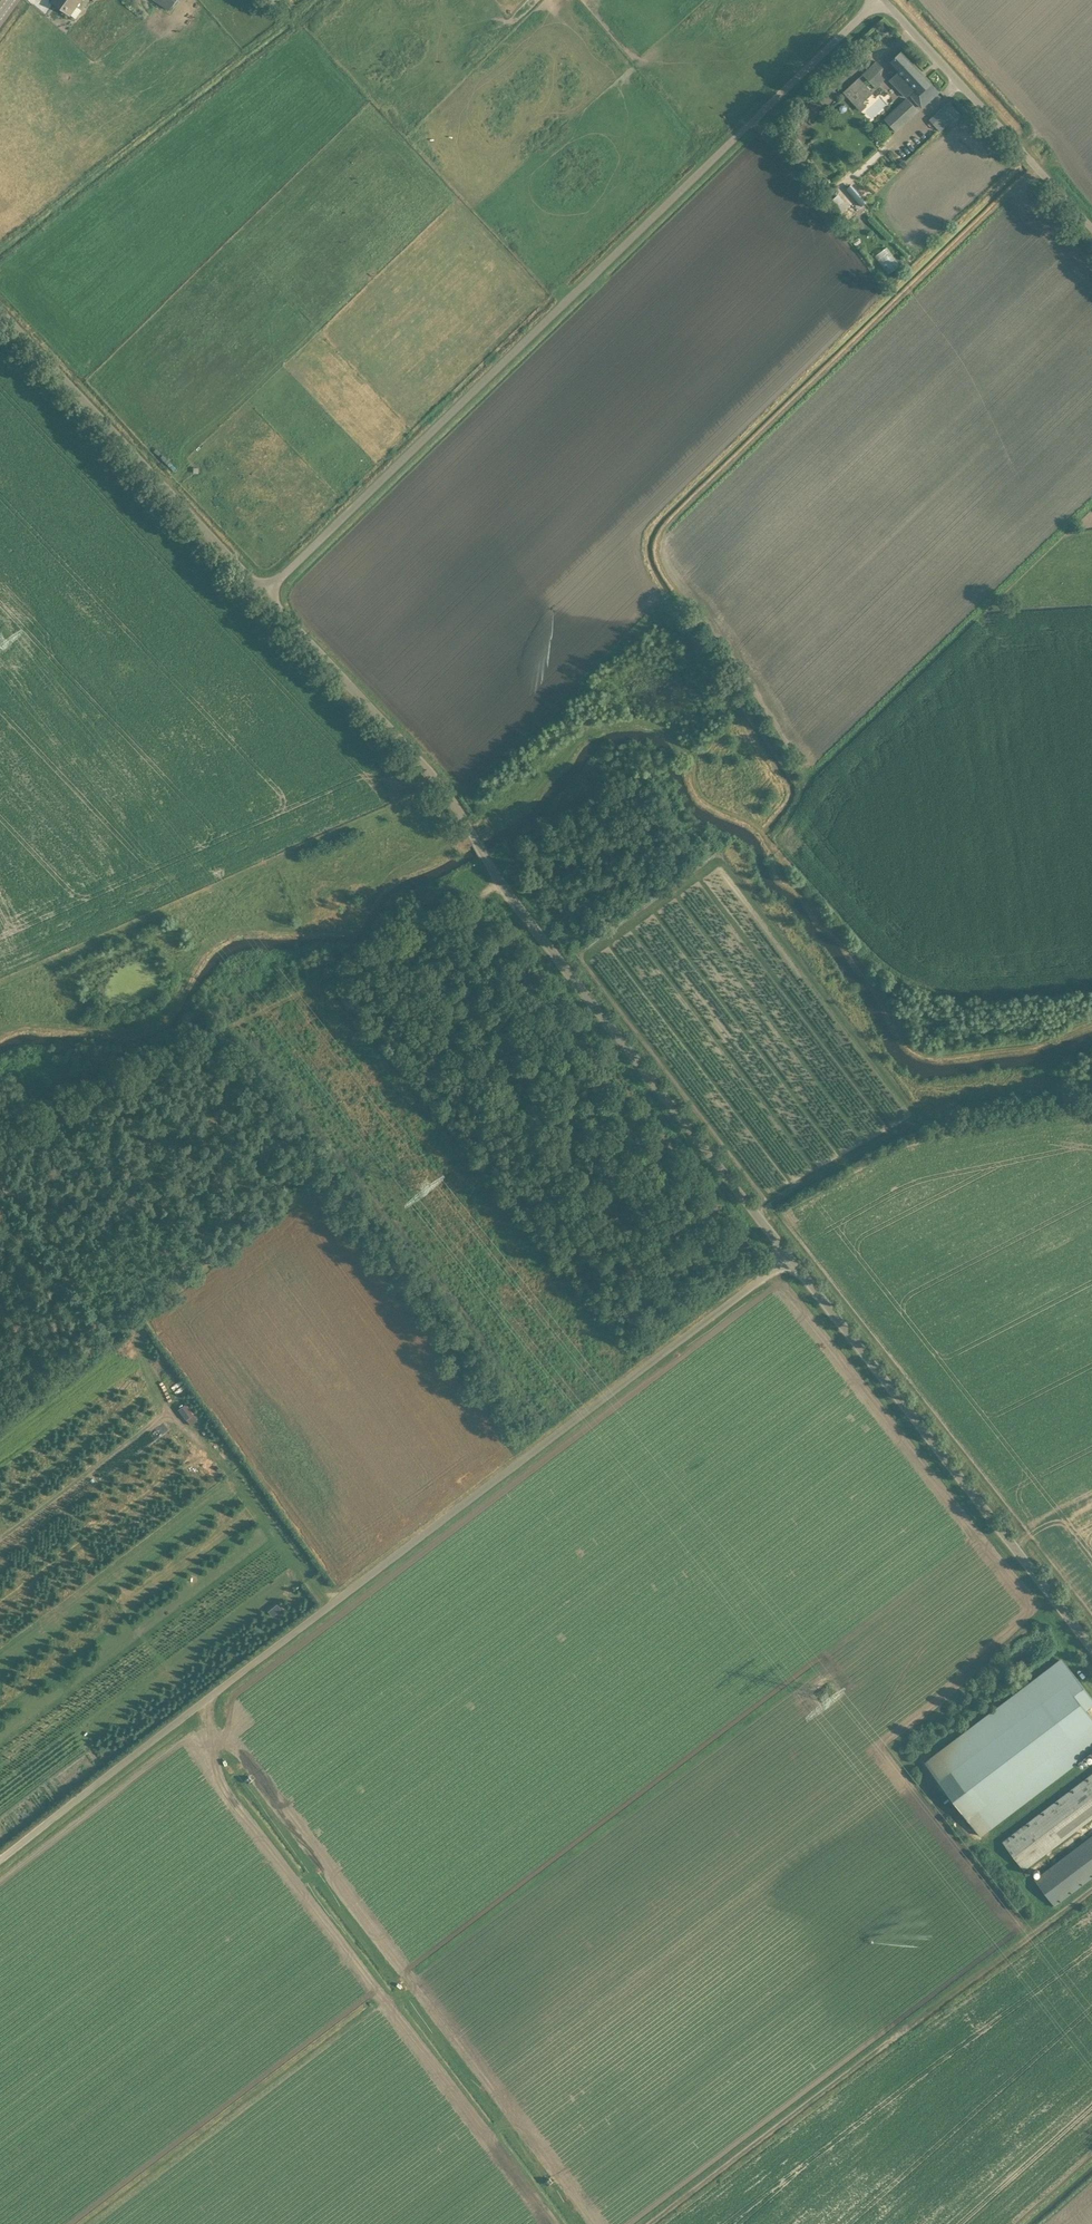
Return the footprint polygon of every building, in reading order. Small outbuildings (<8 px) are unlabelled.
[(70,15),(71,14),(76,18),(82,10),(76,6),(81,0),(54,0),(53,2),(70,15)] [(169,10),(176,0),(156,0),(169,10)] [(898,88),(907,97),(910,94),(923,108),(932,99),(940,91),(901,51),(889,62),(898,72),(890,79),(898,88)] [(876,88),(879,84),(885,79),(878,72),(883,68),(876,61),(865,72),(862,74),(863,75),(874,86),(876,88)] [(854,104),(870,89),(859,77),(843,92),(854,104)] [(919,111),(907,98),(899,106),(884,120),(896,133),(919,111)] [(950,103),(931,121),(940,131),(960,112),(950,103)] [(839,193),(832,199),(842,212),(849,206),(839,193)] [(876,255),(888,273),(901,264),(888,246),(876,255)] [(186,1418),(192,1414),(185,1404),(179,1409),(186,1418)] [(267,1609),(273,1616),(282,1609),(277,1602),(267,1609)] [(1059,1659),(925,1761),(981,1835),(1091,1751),(1091,1722),(1076,1702),(1085,1695),(1091,1704),(1091,1702),(1059,1659)] [(1005,1840),(1026,1867),(1091,1817),(1091,1773),(1005,1840)] [(1091,1876),(1091,1835),(1034,1878),(1053,1904),(1091,1876)]
